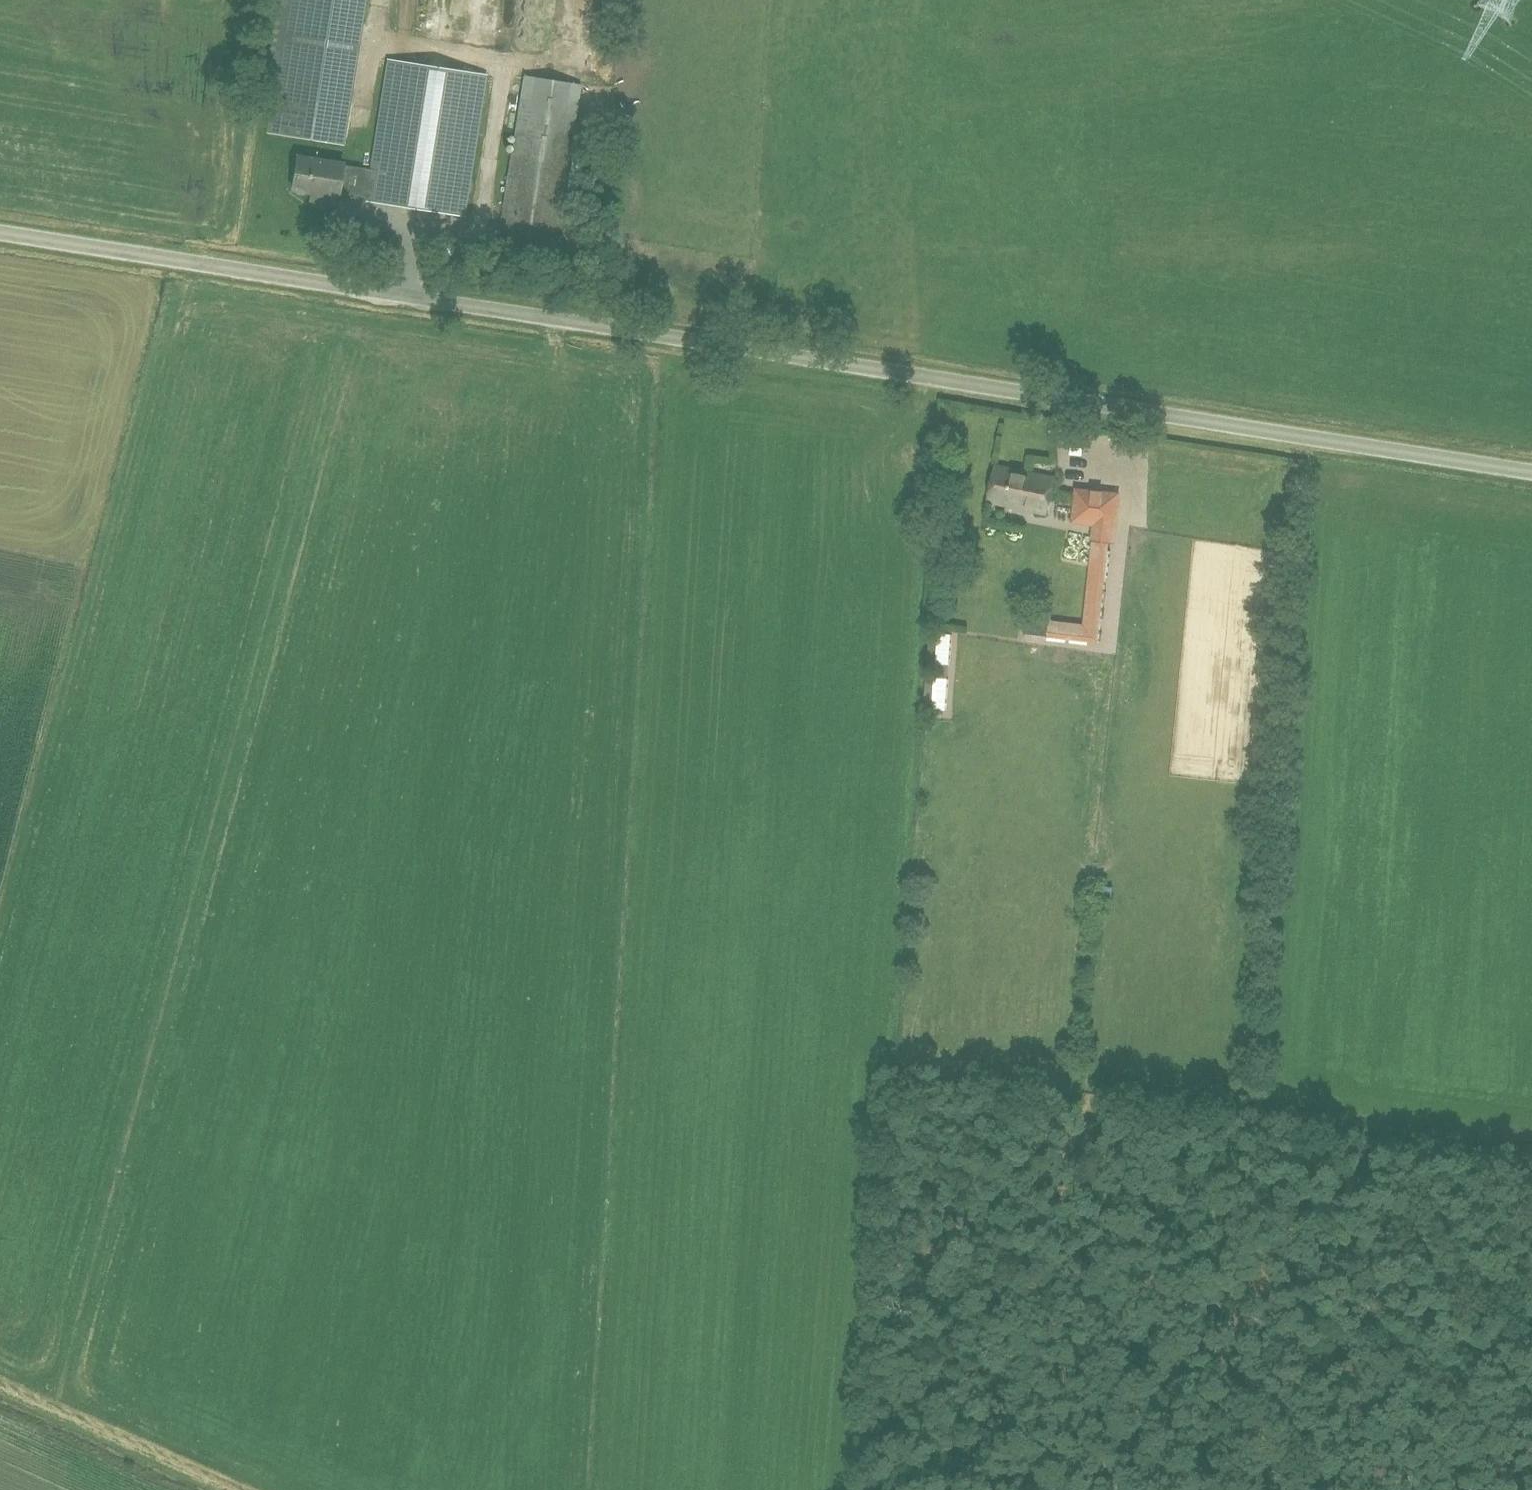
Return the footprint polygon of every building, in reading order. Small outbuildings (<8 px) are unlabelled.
[(365,0),(315,0),(315,3),(327,5),(324,28),(344,31),(346,13),(363,15),(365,0)] [(575,62),(573,49),(557,52),(559,65),(575,62)] [(463,216),(486,75),(389,59),(371,169),(343,165),(343,164),(298,157),(292,189),(320,194),(319,201),(337,204),(339,191),(367,196),(366,201),(463,216)] [(287,84),(317,82),(316,71),(287,73),(287,84)] [(554,244),(556,231),(579,84),(526,76),(501,235),(554,244)] [(1046,513),(1054,478),(995,465),(987,501),(1046,513)] [(1112,542),(1116,495),(1077,490),(1074,523),(1091,525),(1091,540),(1095,540),(1086,629),(1049,625),(1047,638),(1098,643),(1108,542),(1112,542)] [(951,634),(929,632),(927,663),(948,664),(951,634)] [(947,679),(926,677),(923,709),(945,711),(947,679)]
